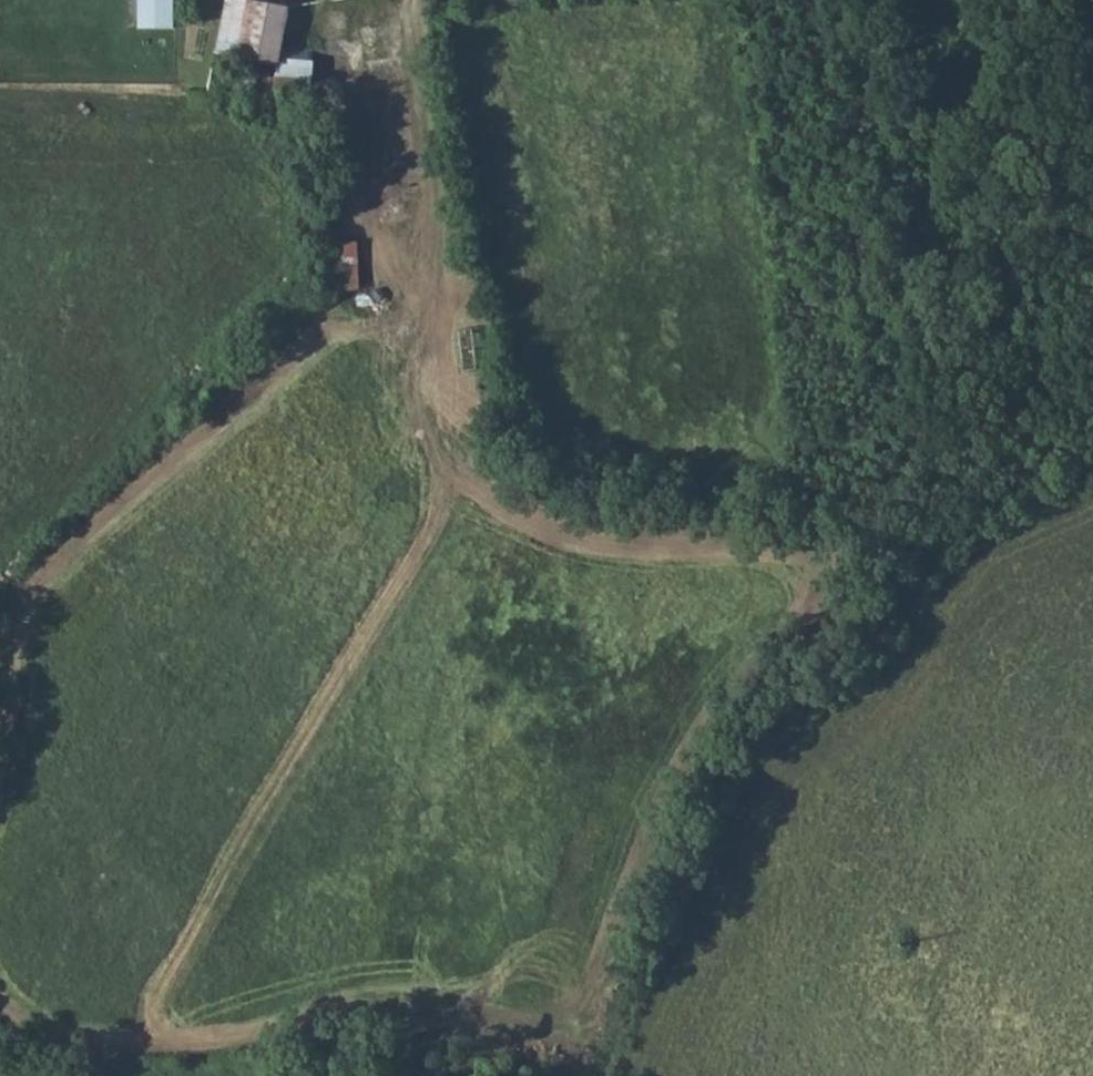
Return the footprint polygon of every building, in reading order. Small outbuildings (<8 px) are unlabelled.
[(138,31),(174,31),(174,0),(138,0),(138,31)] [(277,70),(278,61),(286,11),(225,2),(216,60),(277,70)] [(272,101),(312,103),(312,65),(278,61),(277,70),(272,101)] [(335,239),(335,285),(360,285),(361,239),(335,239)]
